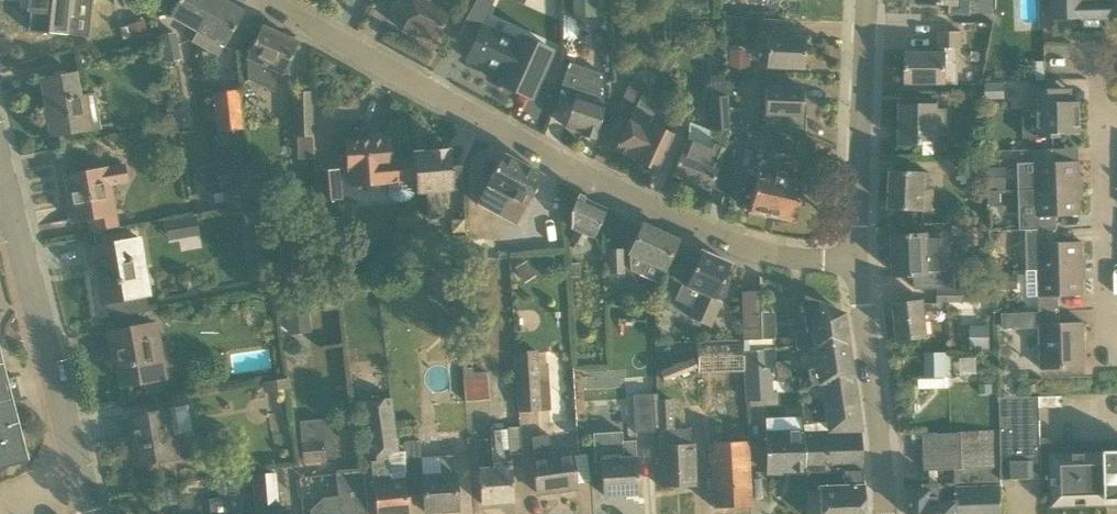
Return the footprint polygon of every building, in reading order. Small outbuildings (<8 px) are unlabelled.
[(31,11),(29,30),(67,34),(69,15),(74,16),(76,0),(38,0),(37,6),(32,5),(31,11)] [(213,0),(178,0),(170,16),(196,30),(213,0)] [(243,10),(224,0),(213,0),(196,30),(224,46),(243,10)] [(390,10),(408,18),(403,30),(433,44),(450,7),(440,2),(441,0),(395,0),(390,10)] [(573,17),(603,16),(602,0),(573,0),(573,17)] [(917,2),(951,3),(950,14),(968,15),(968,0),(917,0),(917,2)] [(1055,19),(1116,17),(1116,0),(1054,0),(1055,19)] [(786,37),(787,18),(762,17),(761,33),(768,33),(767,66),(803,68),(804,38),(786,37)] [(122,25),(125,38),(149,32),(146,20),(122,25)] [(517,41),(482,24),(466,59),(500,75),(496,83),(531,99),(553,50),(520,35),(517,41)] [(282,73),(297,42),(261,25),(246,57),(247,80),(273,92),(282,73)] [(180,57),(174,31),(157,35),(162,61),(180,57)] [(907,82),(946,82),(946,67),(955,67),(956,48),(962,48),(962,31),(939,31),(939,53),(907,53),(907,82)] [(728,53),(728,73),(749,73),(749,54),(728,53)] [(603,103),(602,73),(569,61),(558,93),(574,98),(565,126),(583,132),(582,135),(594,139),(602,113),(603,103)] [(93,92),(78,95),(74,73),(42,79),(52,135),(100,126),(93,92)] [(658,103),(642,95),(646,86),(631,79),(618,107),(633,113),(616,149),(638,160),(637,161),(641,163),(640,165),(644,170),(651,170),(652,168),(655,169),(671,134),(649,123),(658,103)] [(1005,82),(986,82),(986,98),(1005,98),(1005,82)] [(727,96),(726,96),(724,84),(710,85),(711,97),(709,97),(711,131),(729,130),(727,96)] [(801,112),(801,105),(802,88),(765,86),(764,114),(766,114),(765,124),(804,133),(805,112),(801,112)] [(1072,88),(1046,89),(1028,89),(1028,110),(1039,110),(1039,138),(1062,137),(1062,133),(1081,133),(1081,101),(1073,101),(1072,88)] [(243,128),(239,89),(212,92),(216,131),(243,128)] [(311,91),(293,91),(295,136),(313,136),(311,91)] [(902,104),(901,141),(901,144),(924,144),(924,140),(937,140),(937,135),(948,135),(948,109),(937,109),(937,105),(902,104)] [(766,134),(749,130),(746,145),(763,149),(761,159),(760,159),(756,177),(747,175),(743,191),(753,194),(749,211),(751,212),(751,211),(754,212),(764,214),(767,215),(775,217),(778,217),(783,222),(789,220),(791,220),(791,221),(793,221),(802,182),(784,178),(785,172),(777,170),(779,163),(777,163),(780,153),(785,154),(788,139),(766,134)] [(414,193),(407,158),(389,160),(388,138),(346,141),(349,187),(388,184),(389,192),(389,195),(391,198),(394,200),(397,201),(402,201),(406,200),(410,199),(413,196),(414,195),(414,193)] [(713,143),(711,148),(691,140),(686,153),(681,150),(671,174),(709,190),(718,166),(717,165),(724,147),(713,143)] [(453,189),(451,166),(449,148),(412,151),(413,158),(407,158),(414,193),(414,195),(415,192),(426,192),(427,217),(444,215),(441,190),(453,189)] [(1081,188),(1080,176),(1080,161),(1055,162),(1055,148),(1035,149),(1036,189),(1081,188)] [(526,206),(543,175),(503,153),(486,185),(487,185),(477,204),(515,225),(525,206),(526,206)] [(958,160),(958,175),(981,175),(981,161),(958,160)] [(91,231),(120,226),(113,185),(128,182),(125,165),(100,169),(65,175),(73,221),(89,218),(91,231)] [(1003,190),(1003,168),(987,167),(987,189),(1003,190)] [(340,168),(313,170),(315,201),(342,199),(340,168)] [(890,208),(934,210),(935,189),(929,189),(930,173),(892,171),(890,208)] [(210,176),(192,178),(195,193),(212,191),(210,176)] [(1058,229),(1058,228),(1057,216),(1082,215),(1081,188),(1036,189),(1037,229),(1058,229)] [(585,196),(578,193),(570,213),(571,228),(576,230),(571,240),(575,242),(573,247),(580,250),(587,235),(594,237),(606,208),(584,198),(585,196)] [(169,236),(201,235),(200,214),(168,215),(169,236)] [(664,269),(677,240),(642,224),(629,253),(630,269),(657,282),(663,269),(664,269)] [(1058,242),(1058,229),(1037,229),(1039,269),(1083,268),(1082,241),(1058,242)] [(915,274),(928,274),(928,272),(947,271),(946,236),(927,237),(926,234),(895,235),(897,275),(910,274),(911,277),(915,276),(915,274)] [(447,262),(465,260),(462,235),(444,237),(447,262)] [(467,260),(497,258),(495,236),(465,238),(467,260)] [(148,310),(145,294),(149,294),(140,238),(86,247),(88,263),(94,262),(101,302),(106,301),(109,317),(148,310)] [(624,287),(623,249),(608,250),(610,287),(624,287)] [(722,280),(730,263),(701,251),(697,261),(683,255),(673,279),(682,283),(675,299),(693,307),(688,318),(709,327),(729,283),(722,280)] [(527,260),(514,268),(523,283),(536,275),(527,260)] [(579,262),(570,263),(571,276),(580,276),(579,262)] [(1040,310),(1060,310),(1059,296),(1084,295),(1083,268),(1039,269),(1040,310)] [(1013,274),(999,274),(1000,290),(1013,289),(1013,274)] [(321,285),(324,309),(340,307),(338,283),(321,285)] [(307,290),(295,291),(295,299),(308,297),(322,296),(321,288),(307,290)] [(938,288),(938,289),(938,303),(963,303),(963,289),(938,288)] [(741,291),(742,339),(760,338),(760,291),(741,291)] [(796,349),(813,346),(847,341),(843,313),(805,296),(802,301),(806,329),(795,331),(796,349)] [(894,303),(895,304),(898,339),(928,336),(924,300),(894,303)] [(1018,330),(1017,310),(1003,310),(1004,330),(1018,330)] [(1086,368),(1086,366),(1082,366),(1081,340),(1085,340),(1084,322),(1060,322),(1060,310),(1040,310),(1042,369),(1086,368)] [(286,313),(288,333),(310,331),(308,311),(286,313)] [(162,391),(160,378),(165,377),(156,323),(108,331),(112,351),(115,350),(121,385),(141,382),(143,394),(162,391)] [(991,325),(971,325),(971,349),(990,349),(991,325)] [(821,383),(853,378),(847,341),(813,346),(816,367),(798,370),(800,387),(821,383)] [(772,348),(742,353),(744,401),(773,399),(772,367),(775,366),(774,359),(772,359),(772,348)] [(538,349),(515,351),(518,411),(550,410),(547,363),(539,363),(538,349)] [(950,376),(950,351),(925,351),(926,376),(950,376)] [(28,460),(27,459),(28,459),(13,401),(7,378),(0,352),(0,467),(28,460)] [(664,381),(688,371),(687,371),(697,367),(693,356),(659,369),(664,381)] [(789,361),(775,362),(776,366),(776,377),(790,376),(789,361)] [(465,401),(489,399),(488,377),(487,372),(473,373),(473,368),(463,369),(465,401)] [(924,386),(952,387),(953,377),(924,376),(924,386)] [(655,431),(655,428),(653,377),(632,378),(634,432),(655,431)] [(693,443),(689,443),(688,428),(674,429),(672,399),(657,399),(656,377),(653,377),(655,428),(658,428),(659,445),(658,445),(660,486),(695,485),(693,447),(693,443)] [(802,412),(857,404),(853,378),(821,383),(823,396),(801,400),(802,412)] [(1107,506),(1116,506),(1116,450),(1054,452),(1054,444),(1047,438),(1041,438),(1040,396),(1000,397),(1001,430),(999,430),(1001,486),(1002,486),(1003,486),(1003,479),(1041,478),(1041,485),(1051,485),(1051,508),(1107,506)] [(404,450),(397,451),(392,397),(365,401),(359,401),(361,424),(367,423),(371,449),(378,455),(379,460),(374,460),(375,480),(374,480),(377,513),(409,513),(408,495),(405,495),(403,477),(406,470),(404,450)] [(828,430),(860,429),(857,404),(802,412),(803,424),(827,421),(828,430)] [(129,416),(137,464),(178,457),(169,410),(129,416)] [(767,473),(803,472),(802,430),(800,415),(764,416),(767,473)] [(1002,486),(1001,486),(999,430),(980,431),(979,419),(967,419),(967,432),(924,434),(926,470),(955,469),(955,482),(911,484),(911,505),(912,505),(912,513),(1003,513),(1002,486)] [(513,500),(510,454),(521,453),(520,427),(490,429),(494,470),(478,472),(481,502),(486,502),(486,505),(497,504),(496,501),(513,500)] [(819,513),(863,513),(862,474),(861,455),(860,429),(828,430),(802,430),(803,472),(818,471),(819,513)] [(532,458),(537,493),(577,488),(572,453),(552,456),(549,434),(532,437),(535,458),(532,458)] [(325,461),(323,439),(301,441),(303,463),(325,461)] [(406,470),(422,469),(420,440),(404,441),(404,450),(406,470)] [(622,459),(601,460),(603,495),(639,492),(637,458),(636,458),(635,440),(621,441),(622,459)] [(751,506),(746,440),(709,442),(714,508),(751,506)] [(457,509),(455,473),(454,473),(453,455),(440,456),(441,474),(422,476),(424,511),(457,509)] [(279,511),(276,472),(254,474),(256,501),(257,513),(289,513),(289,511),(279,511)] [(230,513),(240,513),(237,473),(222,474),(224,497),(207,498),(208,513),(230,513)] [(173,484),(159,487),(162,503),(176,500),(173,484)]
